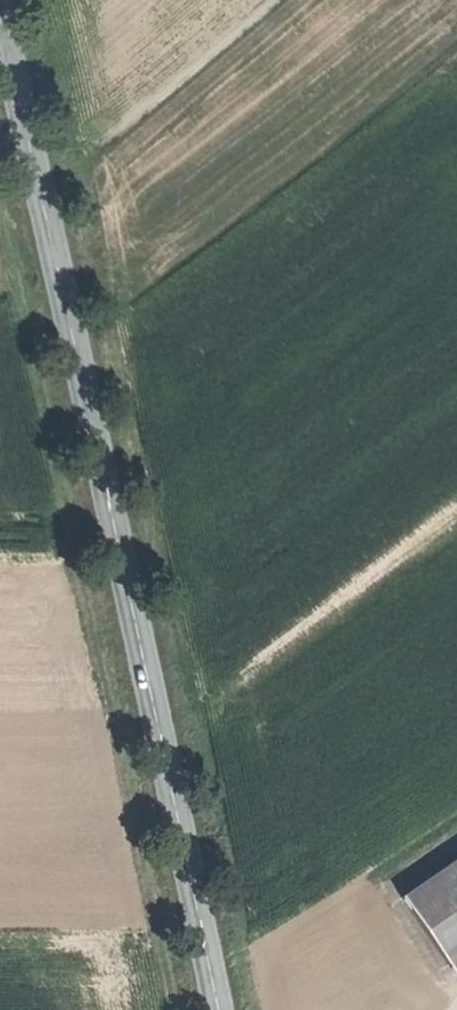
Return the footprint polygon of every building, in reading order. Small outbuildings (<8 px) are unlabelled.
[(456,978),(456,977),(456,878),(410,910),(456,978)]
